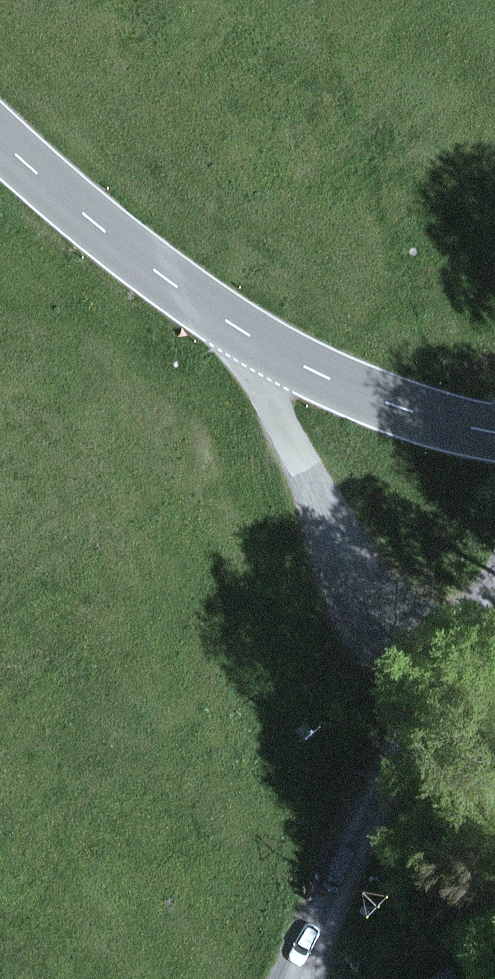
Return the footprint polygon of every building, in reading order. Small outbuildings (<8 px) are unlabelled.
[(421,978),(485,978),(468,951),(421,978)]
